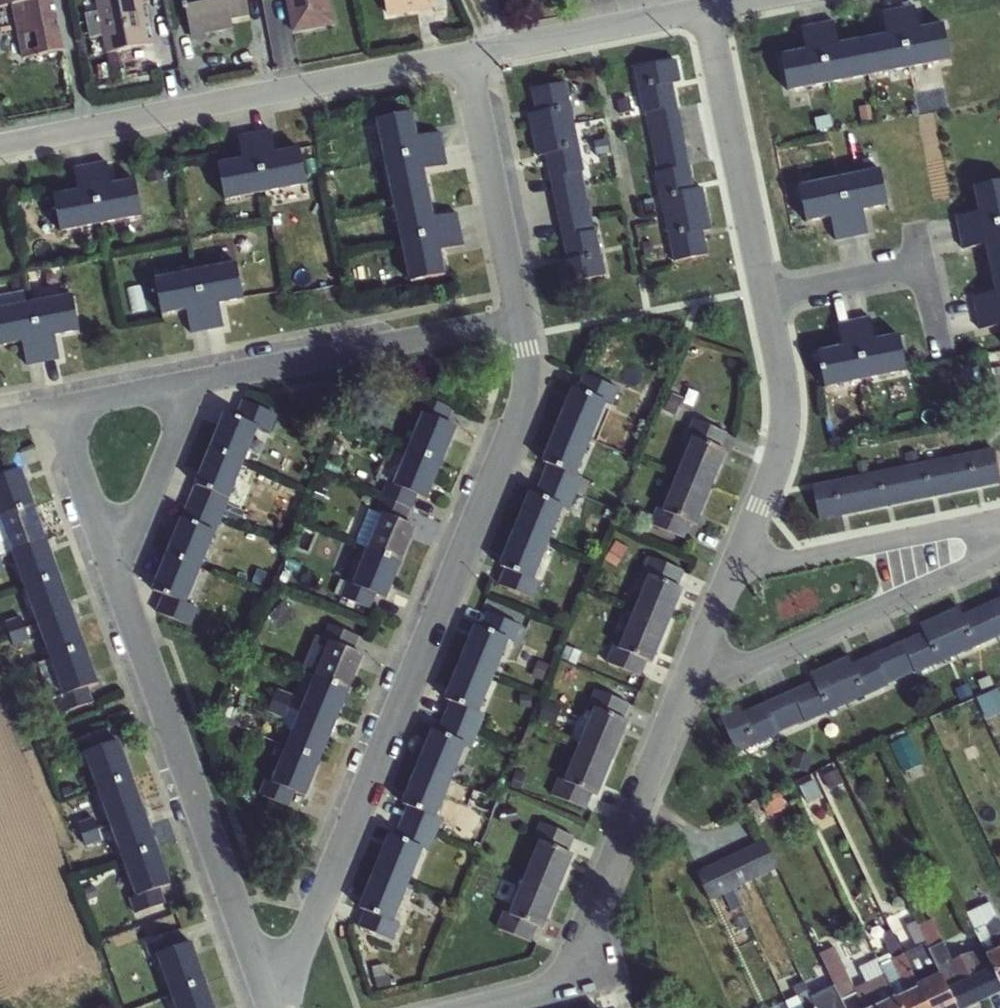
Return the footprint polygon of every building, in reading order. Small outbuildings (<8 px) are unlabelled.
[(22,60),(64,51),(53,0),(0,0),(0,9),(11,7),(22,60)] [(106,56),(153,46),(142,0),(94,0),(106,56)] [(246,0),(183,0),(191,42),(207,39),(206,35),(233,30),(232,22),(250,18),(246,0)] [(334,26),(329,0),(285,0),(292,35),(334,26)] [(435,9),(433,0),(383,0),(386,18),(435,9)] [(912,69),(951,61),(944,25),(920,27),(914,5),(899,8),(912,69)] [(912,69),(899,8),(881,13),(885,35),(864,39),(873,76),(912,69)] [(833,84),(873,76),(864,39),(839,44),(833,21),(817,25),(833,84)] [(833,84),(817,25),(800,28),(804,50),(780,56),(787,92),(833,84)] [(646,116),(677,108),(673,86),(681,83),(676,60),(635,69),(642,116),(646,116)] [(533,139),(574,130),(565,83),(531,90),(536,113),(528,115),(533,139)] [(665,222),(708,214),(703,187),(694,189),(677,108),(646,116),(658,172),(655,174),(665,222)] [(384,161),(444,149),(441,133),(418,137),(413,112),(375,120),(384,161)] [(255,133),(266,193),(307,186),(300,148),(276,153),(272,130),(255,133)] [(574,130),(533,139),(537,158),(545,157),(549,178),(583,172),(574,130)] [(266,193),(255,133),(237,137),(241,160),(217,164),(224,201),(266,193)] [(392,203),(430,195),(425,171),(448,167),(444,149),(384,161),(392,203)] [(90,165),(102,225),(143,217),(136,180),(112,184),(107,161),(90,165)] [(102,225),(90,165),(72,168),(77,191),(52,196),(59,232),(102,225)] [(837,179),(850,239),(868,235),(863,212),(887,207),(879,170),(837,179)] [(583,172),(549,178),(561,238),(595,231),(583,172)] [(850,239),(837,179),(797,188),(805,225),(828,220),(833,243),(850,239)] [(973,188),(978,212),(954,217),(958,234),(999,225),(999,182),(973,188)] [(400,243),(461,230),(457,213),(435,218),(430,195),(392,203),(400,243)] [(708,214),(665,222),(675,264),(707,256),(704,233),(711,231),(708,214)] [(999,267),(999,225),(958,234),(962,251),(984,247),(989,270),(999,267)] [(461,230),(400,243),(409,284),(446,276),(441,252),(464,247),(461,230)] [(595,231),(561,238),(566,261),(559,263),(563,285),(606,277),(596,230),(595,231)] [(195,273),(206,333),(224,330),(220,306),(244,302),(237,265),(195,273)] [(989,270),(994,293),(972,297),(975,314),(999,309),(999,267),(989,270)] [(206,333),(195,273),(154,280),(161,318),(185,313),(189,336),(206,333)] [(31,304),(42,364),(60,361),(56,338),(80,333),(74,296),(31,304)] [(31,304),(0,310),(0,348),(21,345),(25,367),(42,364),(31,304)] [(975,314),(979,332),(999,327),(999,309),(975,314)] [(854,320),(866,380),(907,371),(899,334),(875,339),(871,316),(854,320)] [(866,380),(854,320),(836,323),(840,347),(816,351),(824,388),(866,380)] [(557,427),(591,442),(598,443),(620,390),(584,374),(577,390),(573,390),(557,427)] [(396,448),(441,467),(457,428),(445,423),(451,409),(421,397),(415,413),(422,416),(414,435),(403,431),(396,448)] [(208,454),(244,467),(258,431),(270,434),(278,416),(244,402),(237,419),(225,414),(208,454)] [(676,474),(712,489),(728,450),(723,448),(729,434),(692,419),(686,435),(692,437),(676,474)] [(541,481),(576,496),(584,498),(591,483),(577,476),(591,442),(557,427),(541,463),(547,466),(541,481)] [(380,498),(411,512),(417,497),(427,501),(441,467),(396,448),(389,466),(381,463),(375,478),(386,482),(380,498)] [(993,450),(948,459),(955,494),(999,485),(999,482),(993,450)] [(188,503),(223,517),(244,467),(208,454),(188,503)] [(35,509),(21,470),(10,473),(4,458),(0,460),(0,519),(35,509)] [(911,503),(955,494),(948,459),(903,468),(911,503)] [(865,513),(911,503),(903,468),(857,478),(865,513)] [(712,489),(676,474),(661,509),(656,507),(649,523),(686,539),(692,524),(696,526),(712,489)] [(819,522),(865,513),(857,478),(811,487),(819,522)] [(512,534),(549,545),(564,510),(570,511),(576,496),(541,481),(535,494),(530,493),(512,534)] [(411,512),(380,498),(374,512),(369,510),(354,546),(359,549),(401,566),(417,528),(406,524),(411,512)] [(166,556),(201,571),(223,517),(188,503),(166,556)] [(0,519),(0,572),(4,571),(0,558),(11,555),(48,544),(35,509),(0,519)] [(549,545),(512,534),(499,567),(504,570),(498,585),(532,600),(546,576),(557,549),(549,545)] [(48,544),(11,555),(24,590),(60,578),(48,544)] [(401,566),(359,549),(339,598),(371,611),(377,596),(387,600),(401,566)] [(201,571),(166,556),(151,591),(162,596),(155,613),(191,628),(199,608),(189,602),(201,571)] [(631,614),(667,629),(683,590),(678,588),(684,574),(648,559),(641,575),(647,577),(631,614)] [(60,578),(24,590),(37,625),(73,613),(60,578)] [(984,605),(999,638),(999,637),(999,598),(984,605)] [(959,607),(938,617),(960,656),(999,638),(984,605),(963,615),(959,607)] [(73,613),(37,625),(49,659),(86,650),(73,613)] [(459,665),(495,679),(510,642),(515,644),(522,627),(488,613),(481,628),(476,626),(459,665)] [(667,629),(631,614),(617,649),(611,647),(604,663),(641,679),(647,664),(652,666),(667,629)] [(10,619),(13,642),(29,640),(26,617),(10,619)] [(915,676),(960,656),(938,617),(919,626),(921,633),(888,648),(902,678),(913,673),(915,676)] [(302,674),(351,688),(365,656),(353,651),(359,638),(328,625),(322,640),(317,638),(302,674)] [(849,657),(829,666),(848,705),(888,688),(888,685),(902,678),(888,648),(853,664),(849,657)] [(86,650),(49,659),(37,664),(50,700),(55,699),(62,715),(93,703),(89,689),(99,685),(86,650)] [(495,679),(459,665),(444,702),(450,704),(444,719),(479,732),(486,716),(480,713),(495,679)] [(806,724),(848,705),(829,666),(809,675),(812,682),(781,696),(790,729),(802,723),(806,724)] [(351,688),(302,674),(292,697),(277,691),(268,714),(295,725),(291,733),(326,750),(351,688)] [(578,747),(614,762),(630,723),(625,720),(631,706),(595,691),(588,707),(594,709),(578,747)] [(777,734),(790,729),(781,696),(743,713),(739,706),(718,715),(735,754),(778,737),(777,734)] [(479,732),(444,719),(438,734),(432,732),(416,770),(450,786),(467,746),(472,748),(479,732)] [(96,790),(133,779),(119,742),(109,746),(104,730),(71,742),(77,758),(83,756),(96,790)] [(908,770),(927,760),(913,732),(894,742),(908,770)] [(326,750),(291,733),(279,763),(314,777),(326,750)] [(614,762),(578,747),(564,781),(558,779),(551,796),(588,811),(594,797),(599,799),(614,762)] [(314,777),(279,763),(271,782),(265,780),(258,796),(289,809),(296,794),(305,798),(314,777)] [(450,786),(416,770),(401,806),(408,808),(402,822),(436,837),(443,820),(437,818),(450,786)] [(133,779),(96,790),(108,824),(144,811),(133,779)] [(144,811),(108,824),(122,862),(159,850),(144,811)] [(97,817),(81,820),(86,844),(102,841),(97,817)] [(436,837),(402,822),(395,838),(389,836),(374,871),(408,889),(424,851),(429,853),(436,837)] [(523,880),(559,895),(575,856),(570,854),(576,840),(540,825),(533,840),(539,843),(523,880)] [(697,870),(713,900),(781,866),(766,836),(697,870)] [(159,850),(122,862),(135,896),(128,899),(134,915),(166,904),(161,890),(172,886),(159,850)] [(408,889),(374,871),(358,910),(364,913),(358,928),(393,942),(401,924),(395,921),(408,889)] [(559,895),(523,880),(508,915),(503,913),(496,929),(533,945),(539,930),(543,932),(559,895)] [(957,1007),(974,1007),(999,996),(999,987),(981,949),(952,963),(932,919),(917,926),(957,1007)] [(999,987),(999,925),(998,920),(975,932),(981,949),(999,987)] [(928,1007),(957,1007),(917,926),(915,921),(904,927),(915,948),(902,955),(928,1007)] [(899,1007),(928,1007),(902,955),(890,931),(881,937),(889,955),(878,961),(883,975),(899,1007)] [(162,1004),(207,985),(192,943),(181,947),(176,932),(144,944),(150,960),(156,958),(169,994),(160,998),(162,1004)] [(824,1007),(845,1007),(842,1002),(856,996),(853,989),(834,947),(819,955),(839,1000),(824,1007)] [(883,975),(853,989),(856,996),(862,1007),(899,1007),(883,975)] [(824,1007),(803,983),(792,988),(795,997),(786,1002),(789,1007),(824,1007)] [(207,985),(162,1004),(164,1007),(215,1007),(207,985)]
